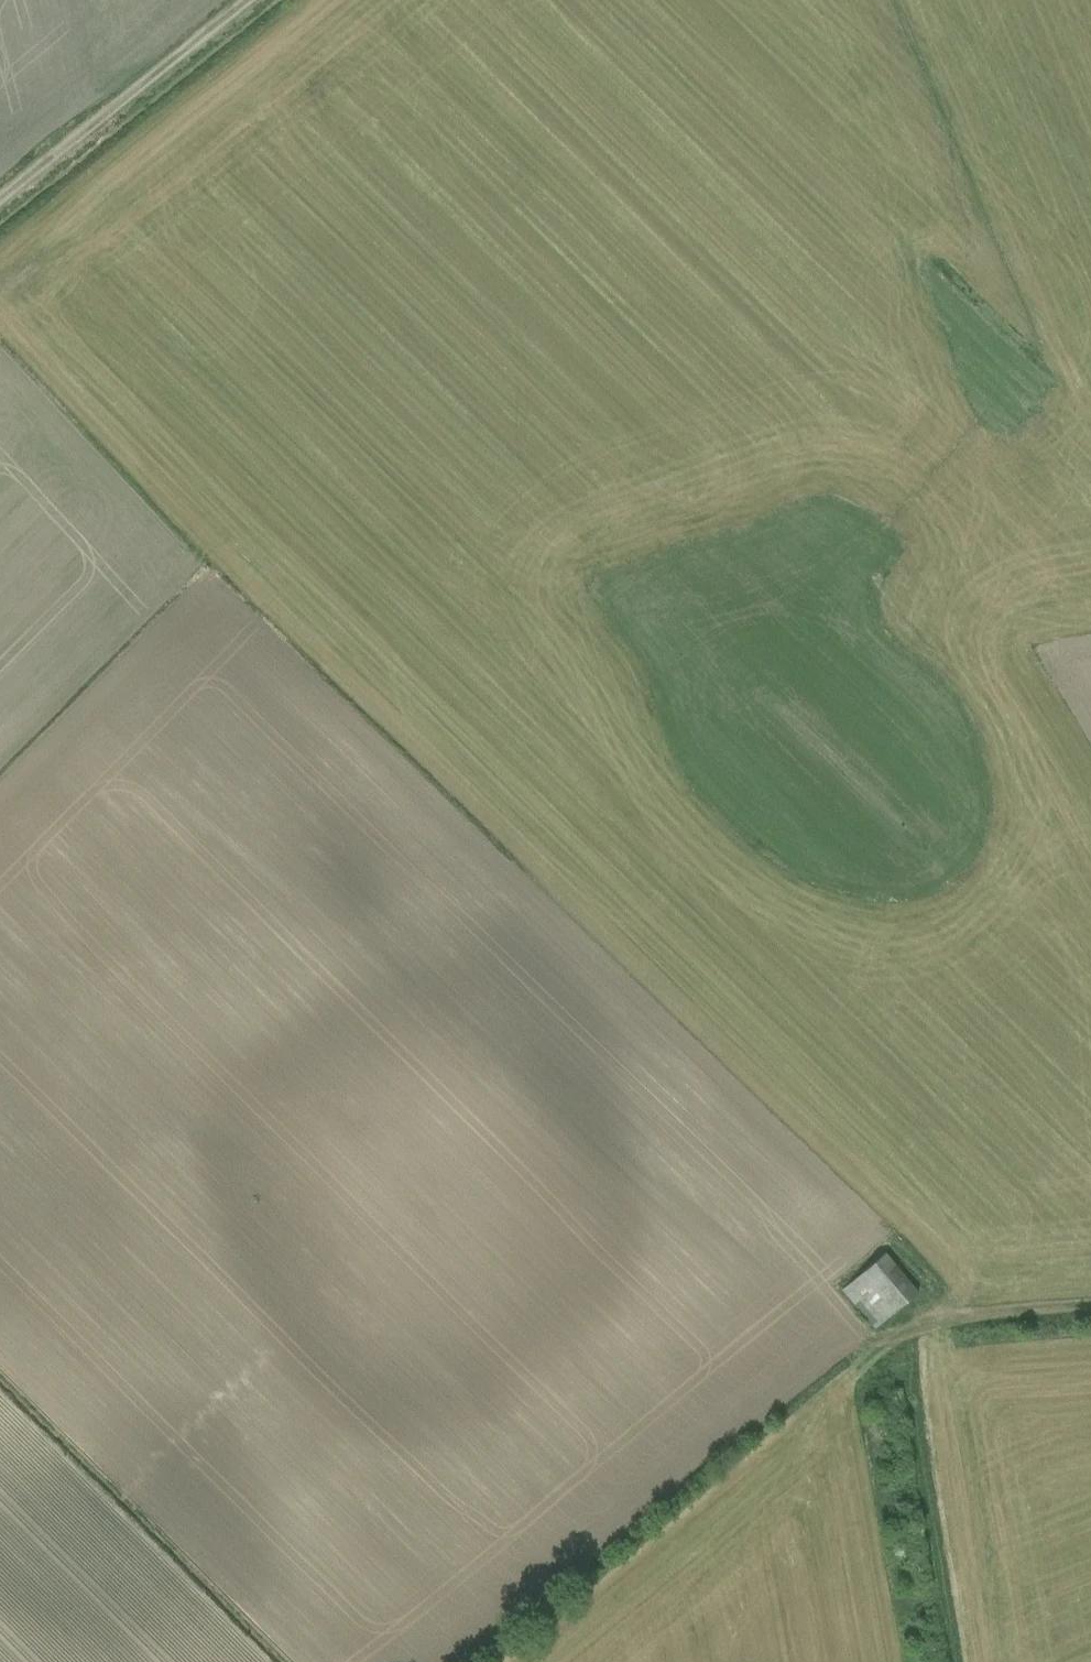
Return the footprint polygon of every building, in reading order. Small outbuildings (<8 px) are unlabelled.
[(842,1290),(875,1329),(918,1292),(884,1253),(842,1290)]
